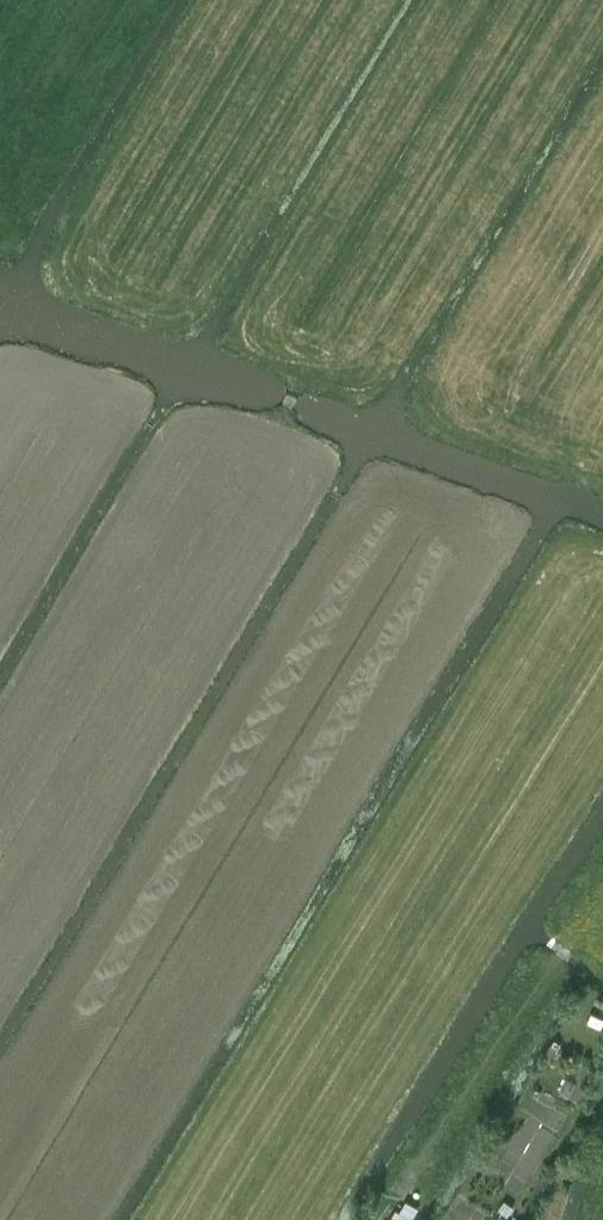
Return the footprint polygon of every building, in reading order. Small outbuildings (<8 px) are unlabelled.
[(551,1044),(545,1056),(552,1059),(558,1048),(551,1044)] [(406,1200),(399,1211),(412,1218),(418,1207),(406,1200)] [(507,1215),(514,1206),(505,1200),(498,1209),(507,1215)] [(389,1219),(412,1219),(413,1219),(412,1218),(399,1211),(396,1208),(389,1219)]
